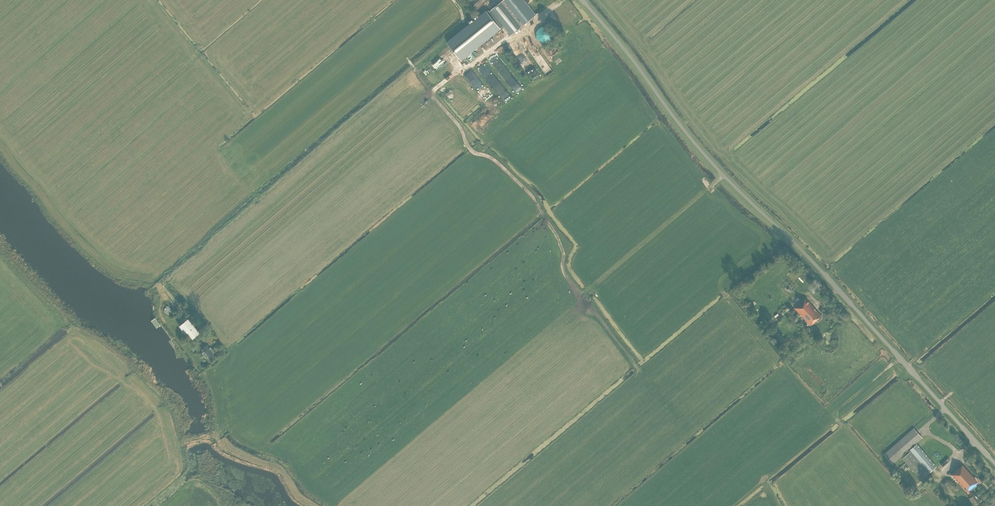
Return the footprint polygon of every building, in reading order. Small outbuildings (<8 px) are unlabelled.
[(475,8),(477,9),(488,0),(470,0),(469,0),(475,8)] [(501,2),(521,26),(535,14),(524,0),(503,0),(501,2)] [(489,12),(494,17),(496,20),(497,19),(503,26),(511,35),(521,26),(501,2),(489,12)] [(496,20),(494,17),(489,12),(474,24),(473,23),(453,39),(467,56),(503,26),(497,19),(496,20)] [(536,32),(536,35),(536,37),(537,39),(539,41),(541,42),(544,43),(546,42),(549,41),(550,39),(552,37),(552,35),(552,32),(550,30),(549,28),(546,27),(544,27),(541,27),(539,28),(537,30),(536,32)] [(552,71),(537,45),(531,49),(546,75),(552,71)] [(492,95),(475,70),(467,76),(484,100),(492,95)] [(497,93),(505,88),(498,76),(490,81),(497,93)] [(810,325),(821,315),(805,298),(794,308),(810,325)] [(170,315),(173,311),(167,305),(164,309),(170,315)] [(187,319),(182,323),(179,325),(191,339),(199,332),(187,319)] [(775,335),(783,344),(786,341),(774,326),(768,331),(772,337),(775,335)] [(215,352),(204,339),(196,346),(199,349),(197,350),(203,357),(205,356),(207,359),(215,352)] [(922,438),(913,428),(884,455),(892,464),(922,438)] [(910,449),(929,472),(936,466),(916,444),(910,449)] [(920,479),(927,473),(909,452),(902,459),(920,479)] [(978,482),(963,465),(959,468),(959,467),(951,474),(971,497),(969,498),(975,505),(980,500),(975,493),(974,494),(970,490),(978,482)]
